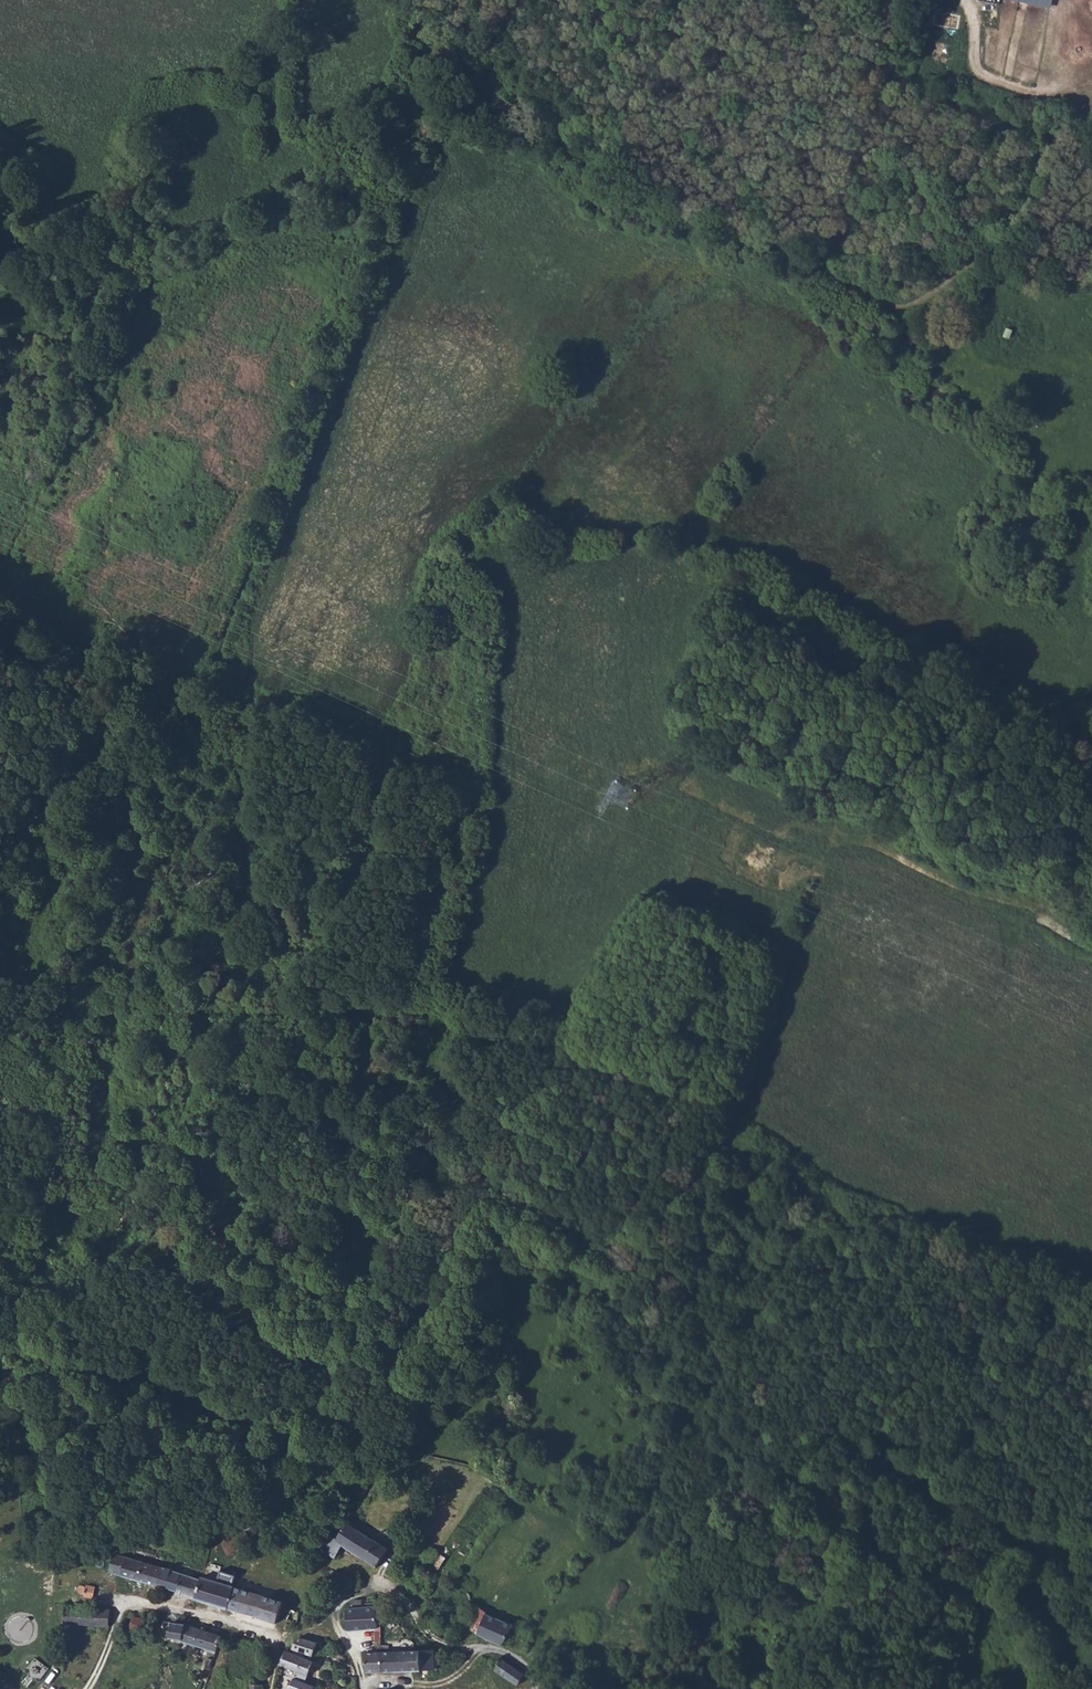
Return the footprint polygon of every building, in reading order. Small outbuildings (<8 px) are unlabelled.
[(317,1546),(322,1550),(331,1556),(340,1544),(371,1565),(384,1548),(350,1524),(338,1539),(327,1532),(317,1546)] [(250,1541),(254,1540),(263,1537),(260,1526),(247,1530),(250,1541)] [(158,1585),(162,1568),(117,1551),(110,1569),(158,1585)] [(178,1590),(183,1573),(162,1568),(158,1585),(178,1590)] [(185,1594),(197,1598),(202,1579),(183,1573),(178,1590),(176,1595),(183,1598),(185,1594)] [(204,1575),(202,1579),(197,1598),(277,1623),(285,1600),(204,1575)] [(355,1587),(348,1581),(343,1588),(350,1593),(355,1587)] [(93,1597),(97,1588),(88,1585),(87,1586),(83,1584),(79,1586),(79,1589),(80,1591),(85,1593),(84,1594),(93,1597)] [(301,1617),(308,1607),(307,1606),(308,1601),(304,1599),(302,1601),(299,1601),(292,1610),(301,1617)] [(372,1631),(371,1609),(355,1609),(354,1602),(346,1602),(346,1610),(340,1611),(342,1633),(372,1631)] [(64,1622),(109,1626),(111,1610),(67,1606),(64,1622)] [(483,1611),(476,1607),(464,1625),(484,1638),(499,1645),(510,1628),(484,1614),(485,1612),(483,1611)] [(141,1632),(145,1620),(126,1614),(123,1623),(127,1624),(127,1628),(141,1632)] [(181,1623),(177,1636),(176,1639),(212,1653),(218,1637),(181,1623)] [(298,1636),(294,1647),(314,1655),(314,1653),(318,1642),(303,1636),(298,1636)] [(314,1662),(287,1651),(283,1663),(309,1673),(314,1662)] [(425,1653),(422,1653),(365,1655),(358,1655),(358,1675),(426,1672),(425,1653)] [(525,1672),(504,1659),(496,1671),(517,1684),(525,1672)] [(295,1677),(291,1688),(316,1688),(317,1685),(295,1677)]
